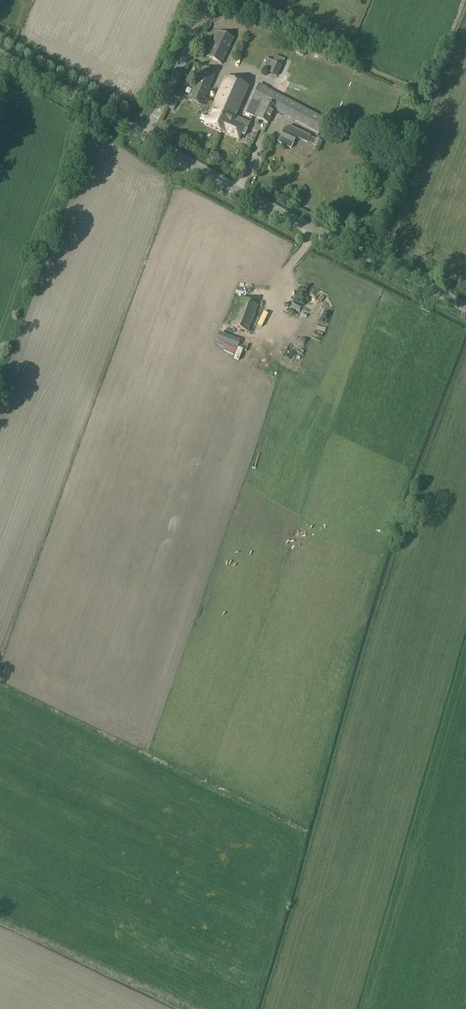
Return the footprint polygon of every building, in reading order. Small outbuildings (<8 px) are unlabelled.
[(219,31),(207,57),(222,63),(234,38),(219,31)] [(300,44),(297,51),(305,54),(308,47),(300,44)] [(267,72),(277,76),(282,65),(285,59),(276,55),(273,61),(267,72)] [(196,83),(209,89),(216,73),(203,67),(196,83)] [(235,119),(235,118),(249,87),(226,77),(205,124),(221,131),(228,116),(235,119)] [(209,89),(196,83),(189,100),(202,105),(209,89)] [(254,116),(268,123),(274,110),(282,114),(289,101),(267,89),(267,88),(259,84),(254,96),(246,113),(254,116)] [(178,102),(173,100),(170,106),(175,108),(178,102)] [(289,101),(282,114),(301,124),(308,110),(289,101)] [(308,110),(301,124),(319,133),(325,119),(308,110)] [(228,116),(221,131),(228,134),(227,135),(240,140),(242,134),(245,136),(250,124),(235,118),(235,119),(228,116)] [(291,124),(287,126),(280,141),(293,147),(299,136),(309,141),(312,134),(291,124)] [(313,144),(313,145),(320,148),(323,142),(316,139),(313,144)] [(394,159),(388,169),(397,174),(403,164),(394,159)] [(258,306),(242,299),(231,324),(248,331),(258,306)]
